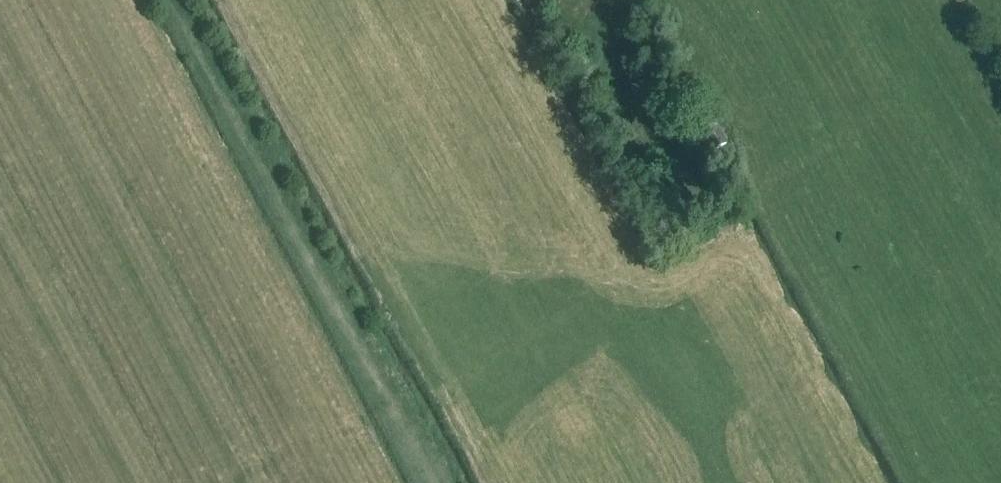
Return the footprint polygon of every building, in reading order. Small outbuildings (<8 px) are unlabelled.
[(715,126),(698,136),(708,156),(726,146),(715,126)]
